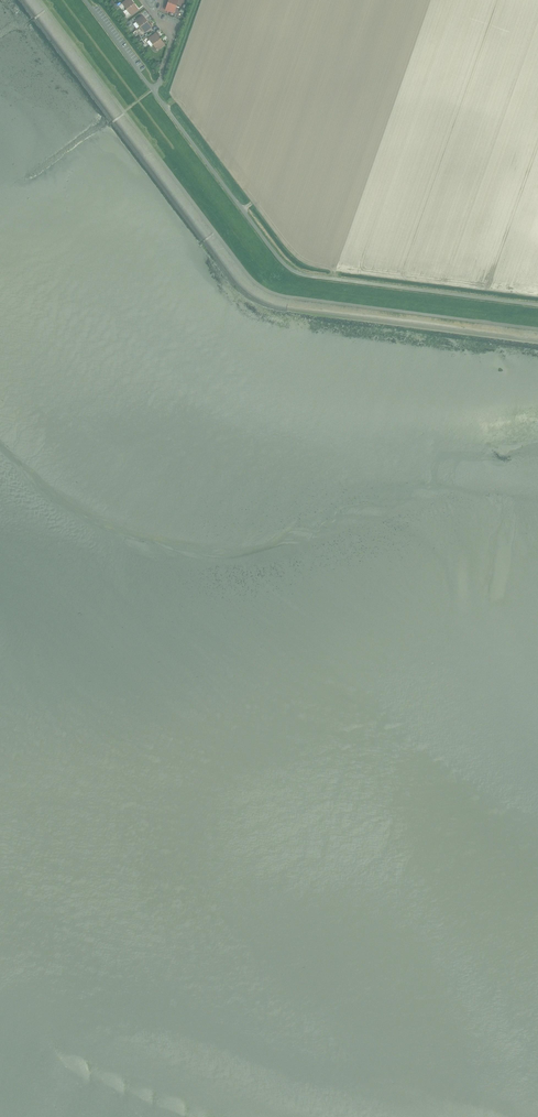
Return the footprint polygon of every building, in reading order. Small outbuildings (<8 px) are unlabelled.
[(127,9),(134,4),(131,0),(126,0),(122,3),(127,9)] [(174,13),(176,6),(168,3),(167,6),(166,6),(165,6),(164,8),(165,9),(166,9),(165,10),(174,13)] [(134,4),(127,9),(131,15),(138,10),(134,4)] [(135,21),(140,27),(147,21),(143,15),(135,21)] [(151,27),(152,26),(152,25),(151,24),(149,23),(149,24),(147,21),(140,27),(144,33),(151,27)] [(149,38),(153,44),(160,39),(158,37),(159,36),(159,35),(158,33),(156,33),(156,34),(156,33),(149,38)] [(160,39),(153,44),(157,50),(164,45),(164,44),(165,44),(165,43),(164,41),(162,41),(160,39)]
